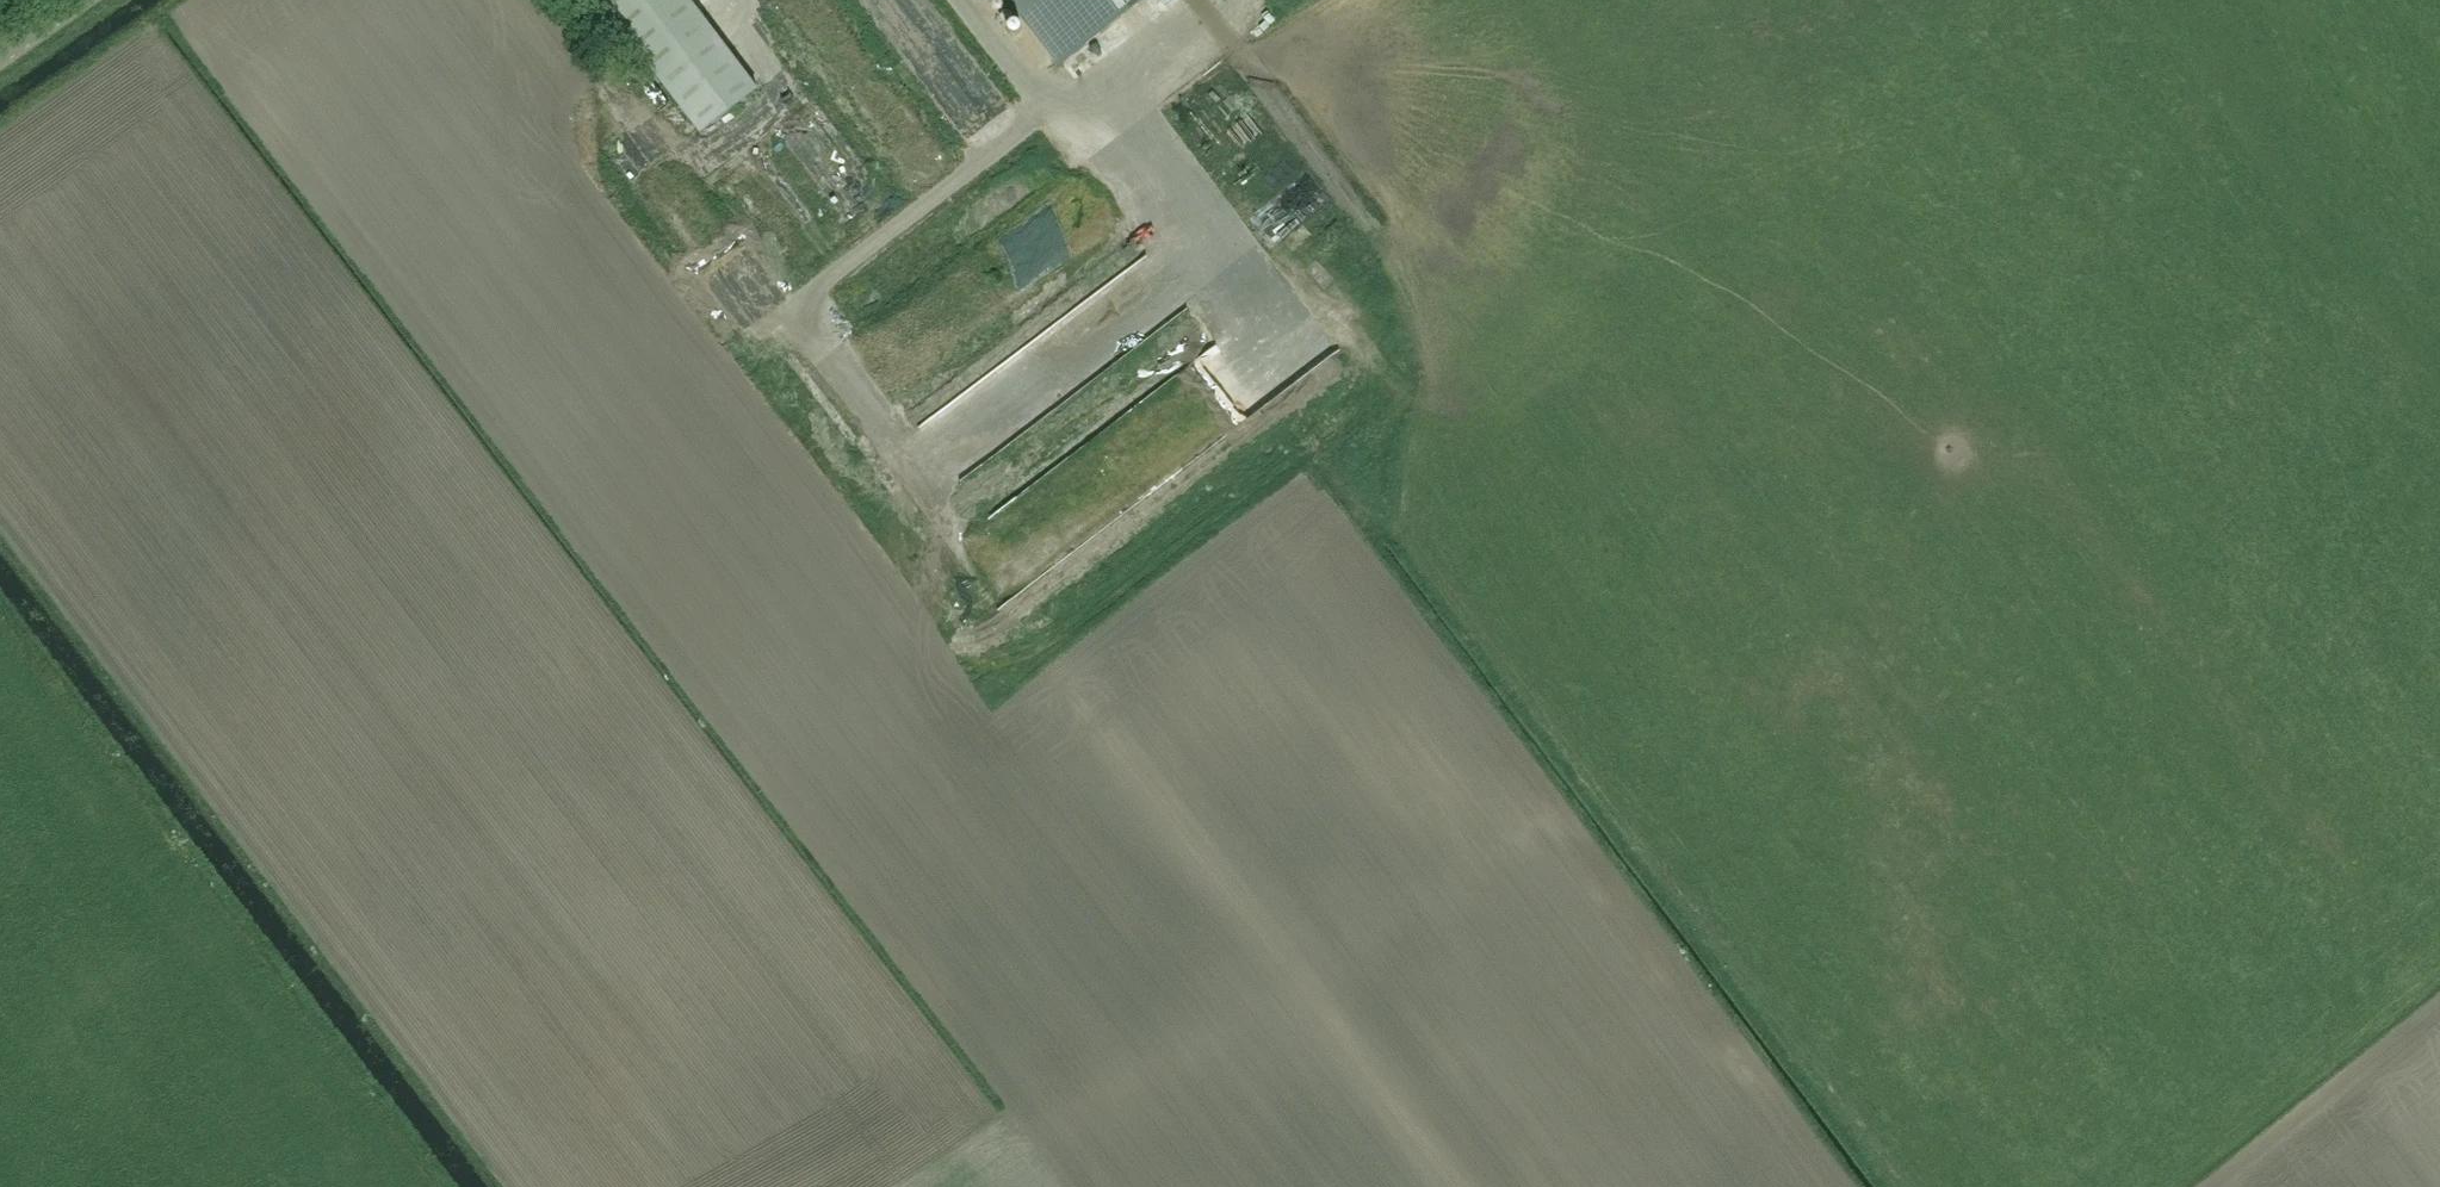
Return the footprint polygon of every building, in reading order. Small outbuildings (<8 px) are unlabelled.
[(748,70),(701,0),(616,0),(690,109),(748,70)] [(1062,63),(1145,0),(1015,0),(1062,63)] [(807,112),(793,124),(812,146),(826,133),(807,112)] [(1122,271),(1152,251),(1146,243),(1117,264),(1122,271)]
